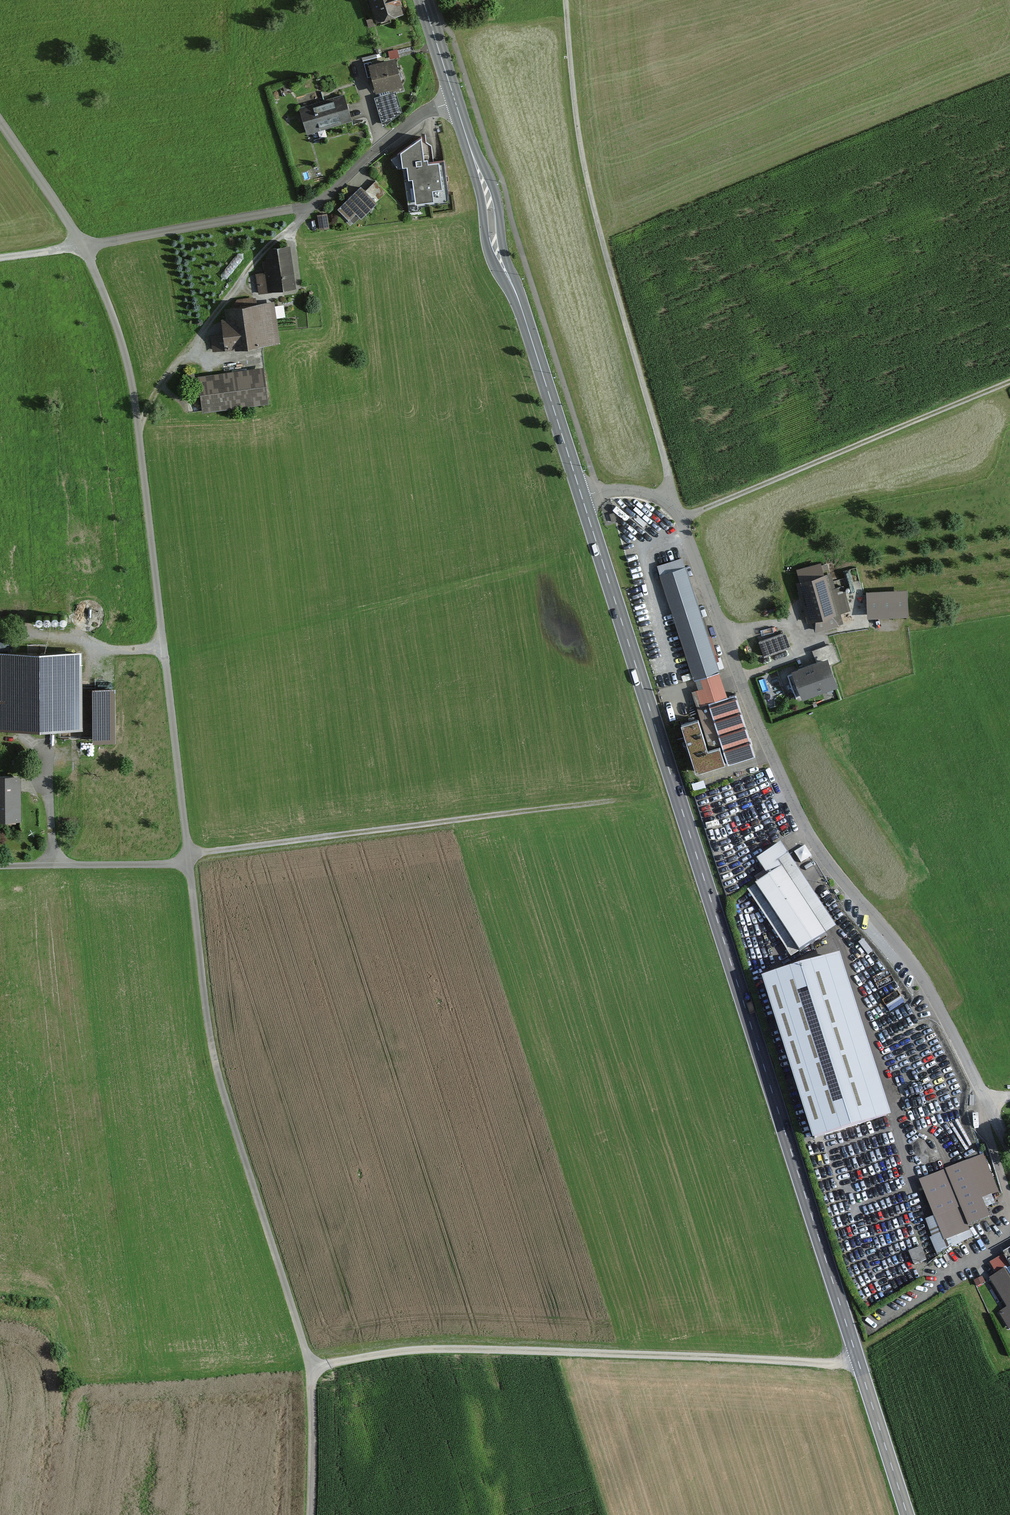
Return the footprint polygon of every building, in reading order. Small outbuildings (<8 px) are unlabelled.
[(376,19),(380,17),(382,23),(391,20),(390,15),(402,11),(399,1),(401,0),(370,0),(376,19)] [(374,25),(372,17),(366,19),(369,27),(374,25)] [(394,56),(364,64),(368,77),(373,76),(376,90),(401,83),(394,56)] [(395,90),(374,97),(383,126),(401,110),(395,90)] [(326,99),(299,107),(308,133),(351,119),(343,94),(326,99)] [(421,135),(391,156),(397,165),(402,164),(409,210),(421,208),(421,204),(448,200),(444,158),(428,160),(428,155),(424,156),(421,135)] [(350,195),(339,207),(350,218),(355,213),(359,218),(386,191),(375,180),(365,189),(361,185),(350,195)] [(326,213),(318,214),(320,229),(329,227),(326,213)] [(297,287),(290,244),(270,246),(266,260),(263,260),(264,271),(256,273),(259,293),(297,287)] [(274,300),(225,306),(226,316),(222,316),(225,333),(210,335),(212,352),(280,343),(274,300)] [(263,366),(196,376),(202,412),(269,402),(263,366)] [(694,681),(699,680),(719,672),(681,561),(656,570),(692,676),(694,681)] [(827,562),(796,570),(799,580),(797,581),(807,620),(811,619),(814,631),(842,623),(840,613),(851,610),(844,585),(835,588),(827,562)] [(907,589),(867,590),(868,616),(908,615),(907,589)] [(782,631),(757,641),(763,656),(788,647),(782,631)] [(816,660),(792,670),(793,673),(788,675),(797,698),(801,696),(803,701),(841,686),(834,667),(841,664),(832,641),(811,649),(816,660)] [(0,655),(0,729),(78,729),(78,655),(0,655)] [(728,697),(719,672),(699,680),(702,687),(691,690),(707,738),(717,735),(727,765),(755,755),(735,695),(729,697),(728,697)] [(113,692),(92,692),(92,740),(113,740),(113,692)] [(698,720),(682,725),(687,743),(697,773),(725,764),(720,747),(708,750),(698,720)] [(0,777),(0,821),(17,821),(17,777),(0,777)] [(781,845),(757,861),(766,876),(744,890),(790,961),(837,930),(781,845)] [(795,852),(802,863),(813,857),(806,845),(795,852)] [(759,979),(812,1142),(893,1116),(839,953),(759,979)] [(980,1155),(917,1183),(944,1243),(967,1233),(965,1227),(987,1217),(979,1200),(996,1192),(980,1155)] [(919,1247),(907,1251),(913,1264),(924,1259),(919,1247)] [(1006,1269),(1007,1270),(1009,1268),(1009,1251),(990,1263),(997,1275),(1006,1269)] [(1004,1271),(990,1280),(1007,1308),(999,1313),(1008,1328),(1009,1327),(1009,1281),(1004,1271)]
